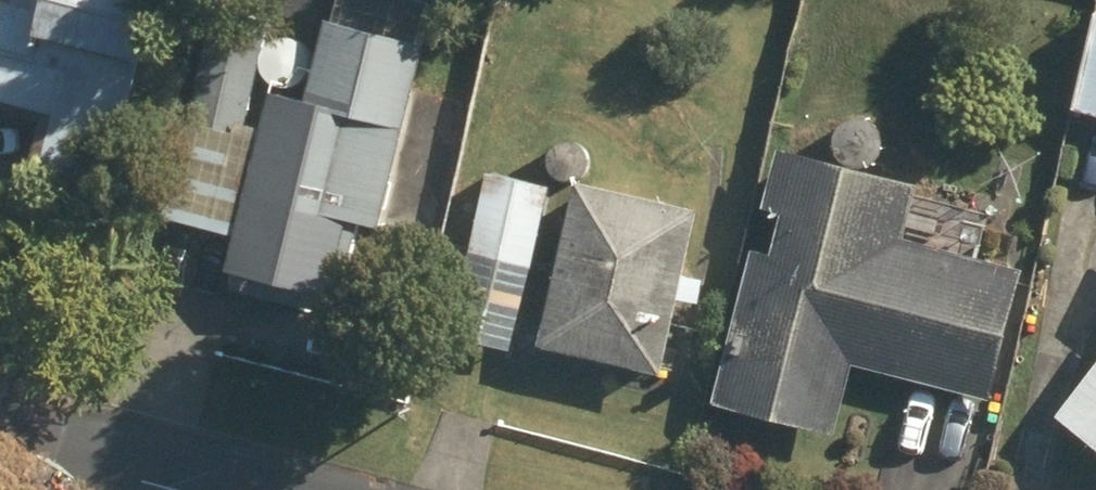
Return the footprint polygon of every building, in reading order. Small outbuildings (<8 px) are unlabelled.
[(23,171),(101,189),(142,0),(6,0),(5,6),(0,5),(0,116),(33,123),(23,171)] [(306,292),(301,312),(331,318),(351,226),(374,231),(414,49),(408,48),(417,8),(382,0),(320,0),(297,105),(259,97),(251,131),(239,129),(253,63),(198,51),(182,124),(225,134),(219,160),(176,151),(163,211),(232,226),(222,274),(306,292)] [(1070,116),(1095,123),(1095,19),(1094,18),(1070,116)] [(270,69),(279,68),(287,64),(293,58),(296,50),(297,42),(295,33),(290,26),(283,21),(274,19),(266,19),(259,22),(252,27),(248,34),(246,42),(246,50),(250,57),(255,63),(262,67),(270,69)] [(856,168),(864,167),(872,163),(878,157),(882,149),(883,140),(880,132),(875,125),(868,120),(860,117),(852,118),(844,121),(838,126),(833,132),(831,140),(832,149),(835,156),(840,162),(847,166),(856,168)] [(552,173),(561,172),(569,168),(574,162),(578,154),(579,145),(576,137),(572,130),(565,125),(556,122),(548,123),(540,126),(534,131),(530,138),(528,145),(528,153),(531,161),(537,167),(544,171),(552,173)] [(772,154),(707,402),(829,433),(846,368),(982,403),(1016,273),(897,242),(911,190),(772,154)] [(481,177),(462,257),(524,272),(543,191),(481,177)] [(569,186),(530,353),(651,380),(669,303),(691,308),(696,284),(674,279),(689,213),(569,186)] [(1049,422),(1095,458),(1095,361),(1049,422)]
